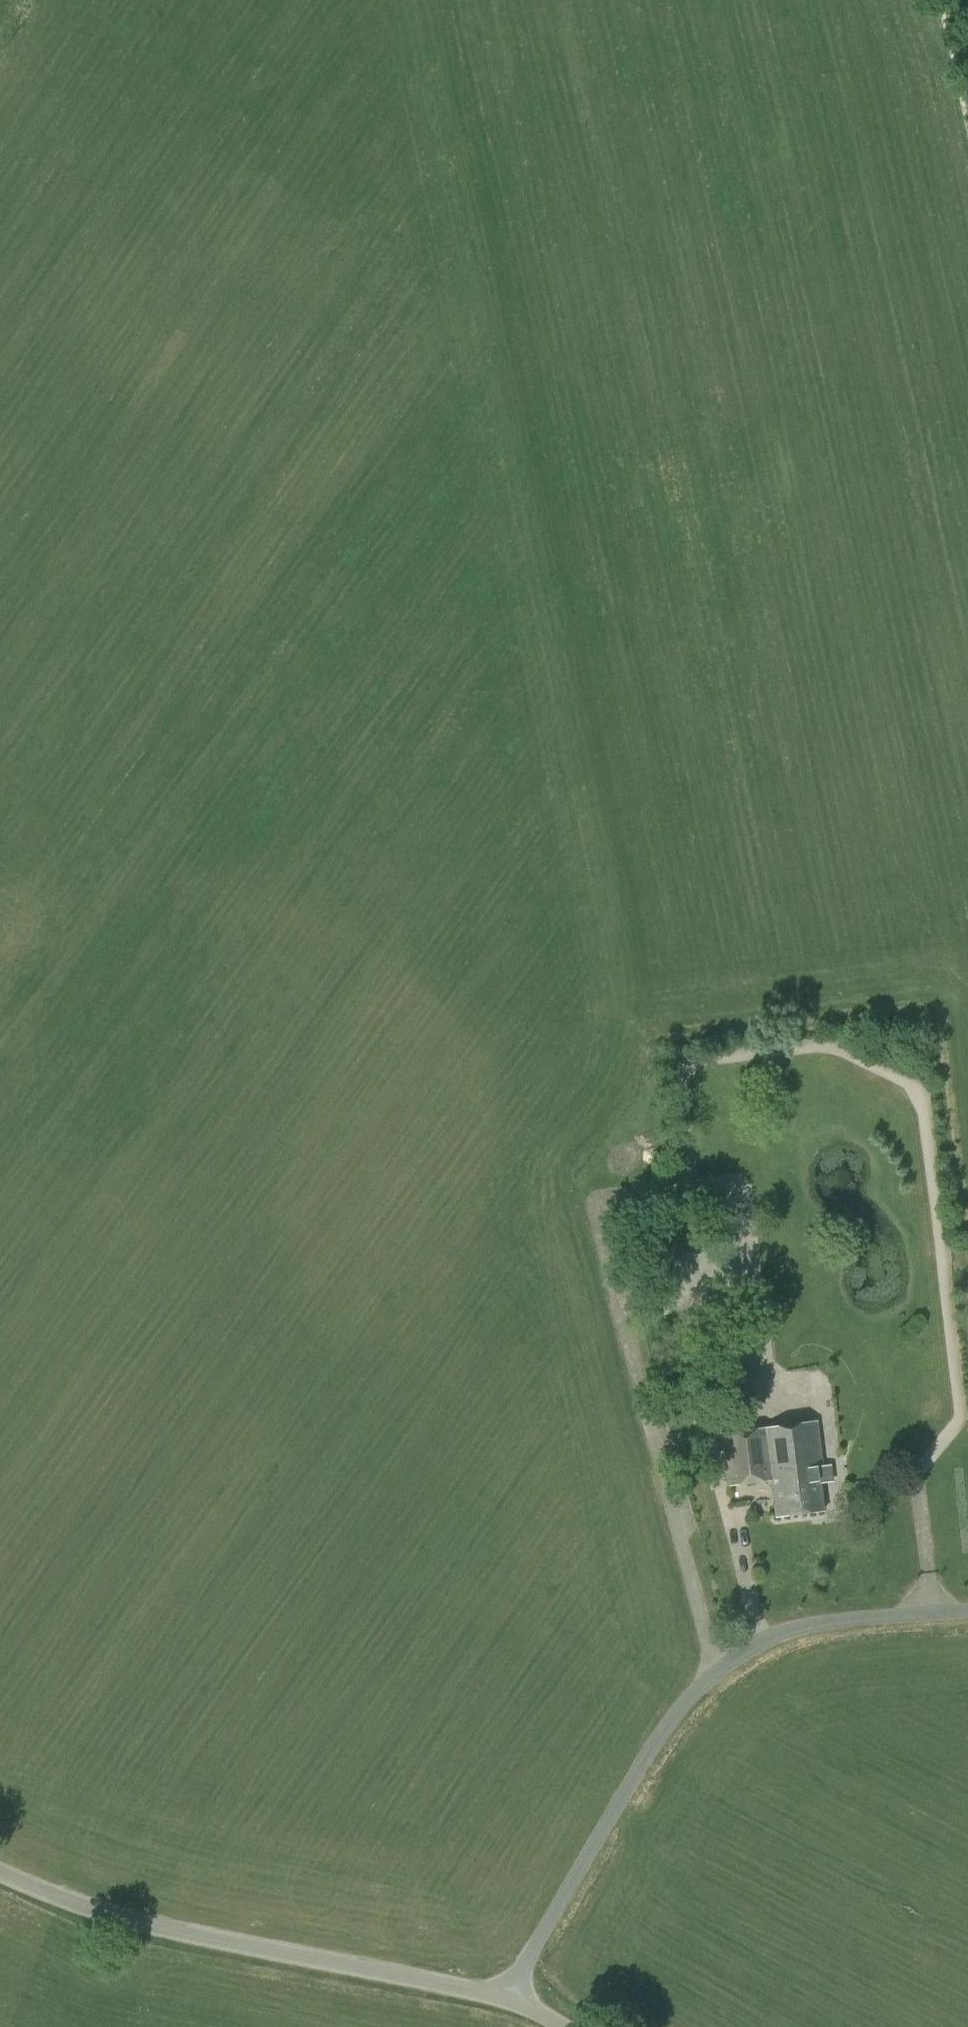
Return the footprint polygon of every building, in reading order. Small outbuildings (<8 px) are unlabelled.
[(823,1467),(817,1421),(764,1428),(719,1434),(726,1487),(771,1481),(775,1517),(824,1512),(821,1483),(833,1482),(831,1466),(823,1467)]
